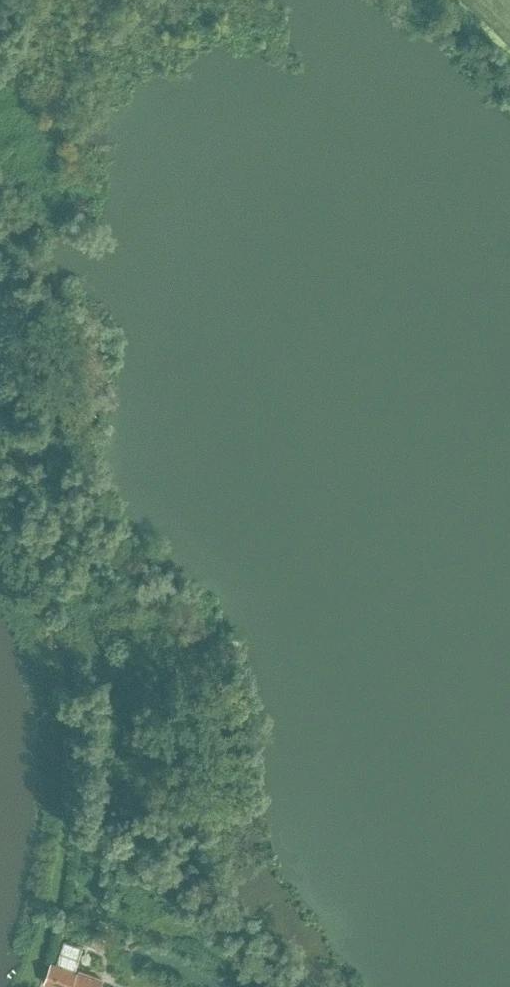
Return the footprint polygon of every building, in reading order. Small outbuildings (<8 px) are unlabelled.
[(105,930),(108,923),(99,920),(96,927),(105,930)] [(44,982),(53,985),(53,986),(102,986),(103,983),(77,974),(78,972),(77,972),(85,949),(63,942),(55,964),(51,963),(44,982)]
